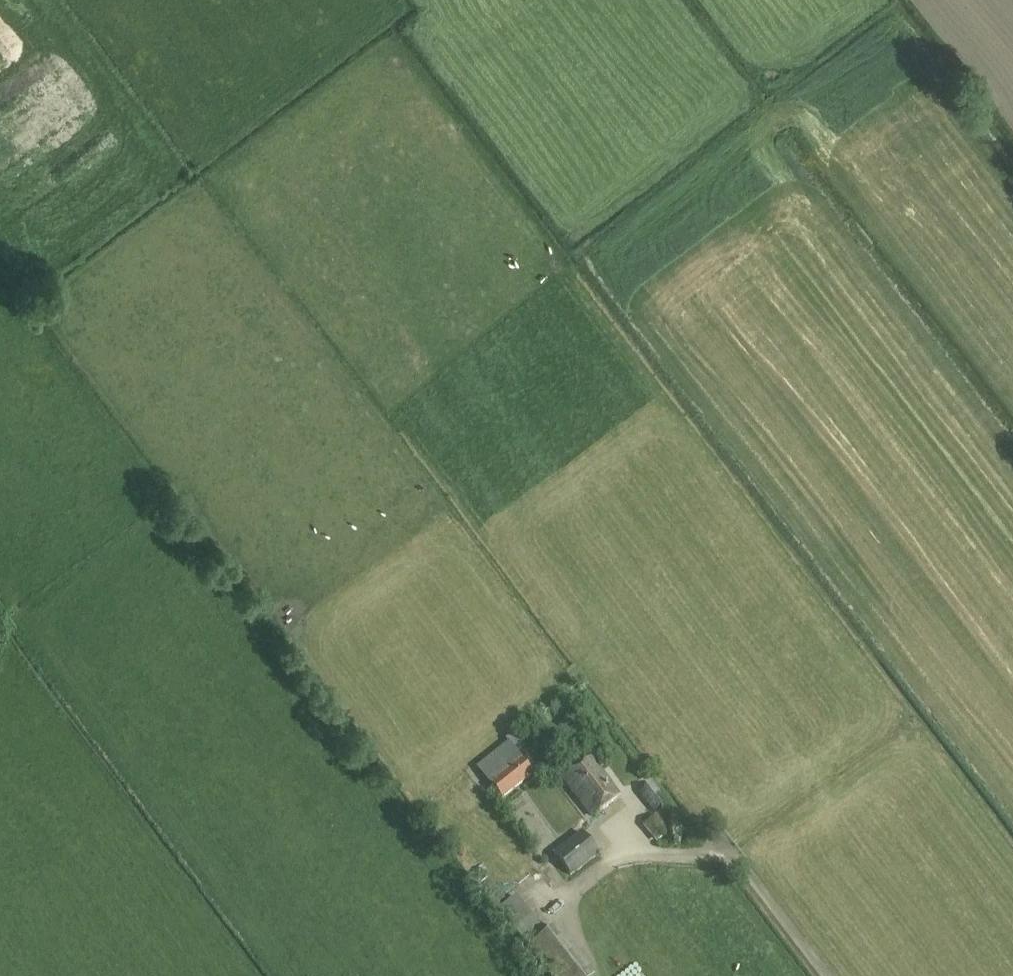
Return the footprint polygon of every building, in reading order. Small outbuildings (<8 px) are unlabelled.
[(799,14),(817,0),(788,0),(799,14)] [(507,742),(476,767),(502,799),(535,773),(519,753),(527,746),(515,731),(505,739),(507,742)] [(593,816),(620,796),(591,757),(564,778),(593,816)] [(639,793),(653,811),(666,800),(652,782),(639,793)] [(670,831),(657,813),(643,824),(657,842),(670,831)] [(583,831),(553,854),(570,876),(600,852),(583,831)] [(490,875),(483,864),(471,873),(478,883),(490,875)] [(483,889),(495,905),(505,898),(492,881),(483,889)] [(548,975),(594,975),(554,924),(544,932),(516,895),(497,909),(548,975)]
